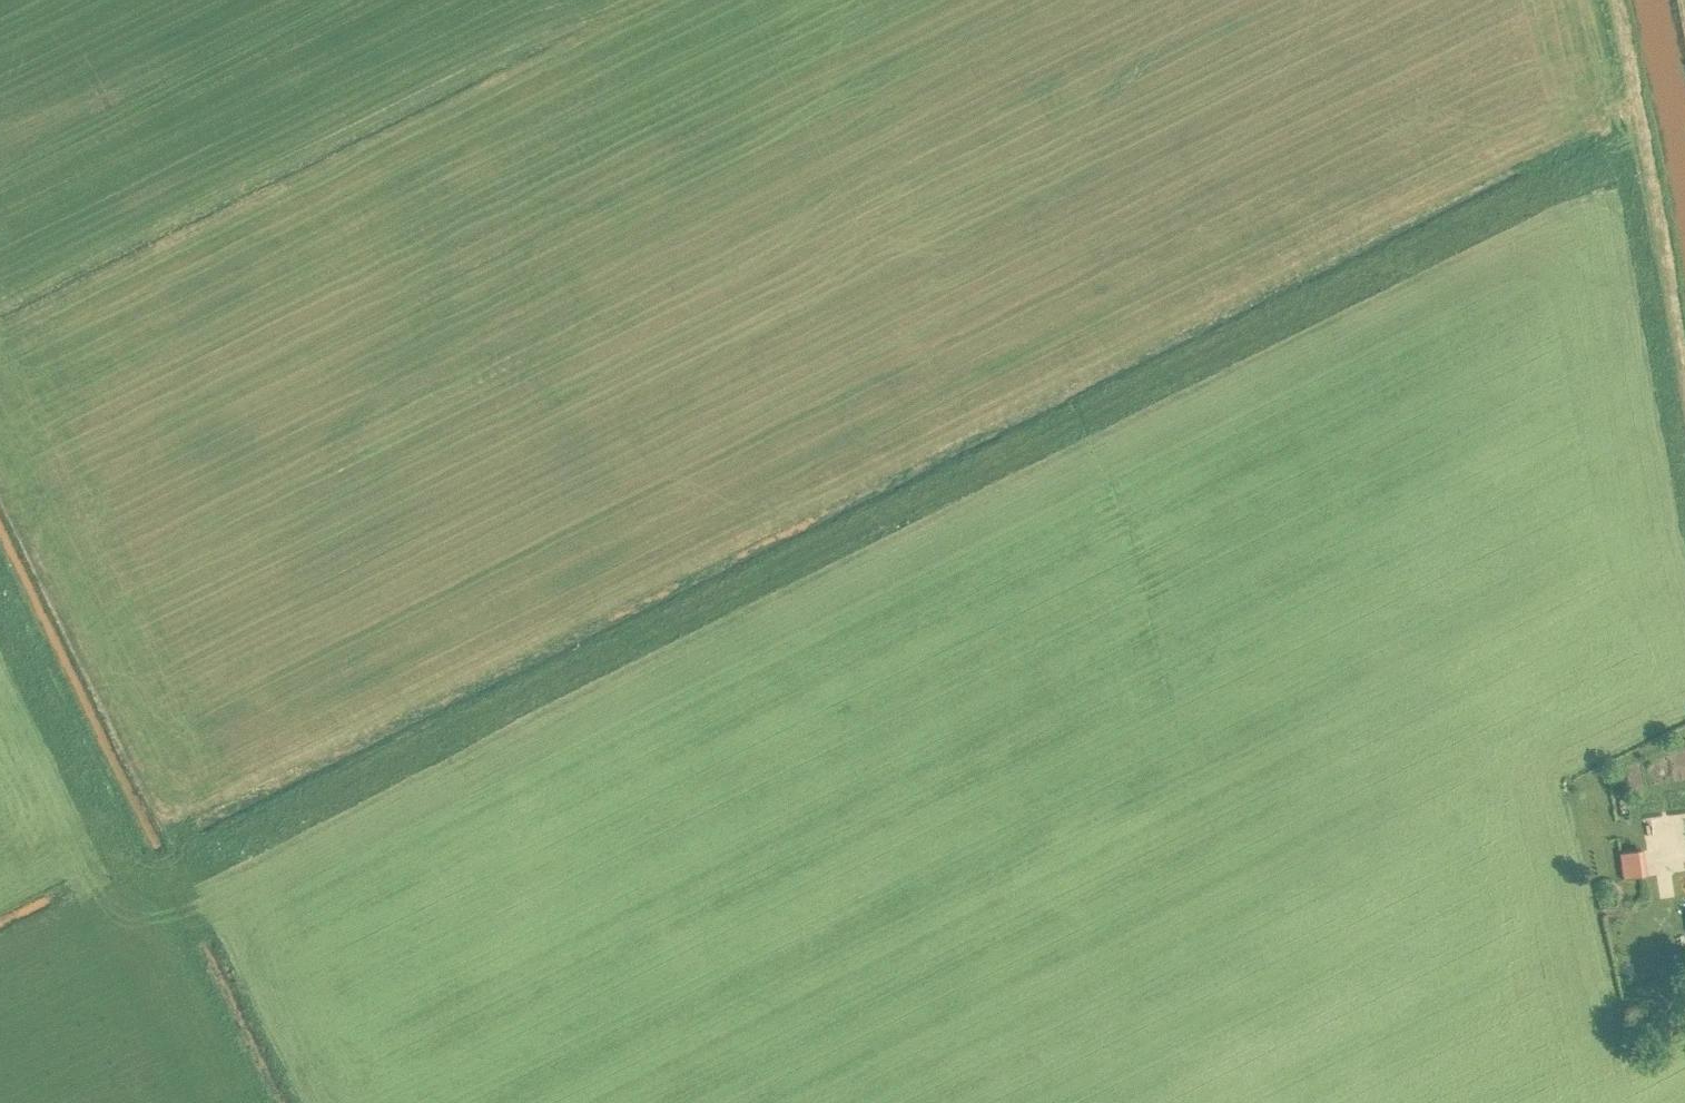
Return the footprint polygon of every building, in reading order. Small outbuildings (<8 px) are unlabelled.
[(1615,852),(1617,877),(1640,875),(1639,850),(1615,852)]
